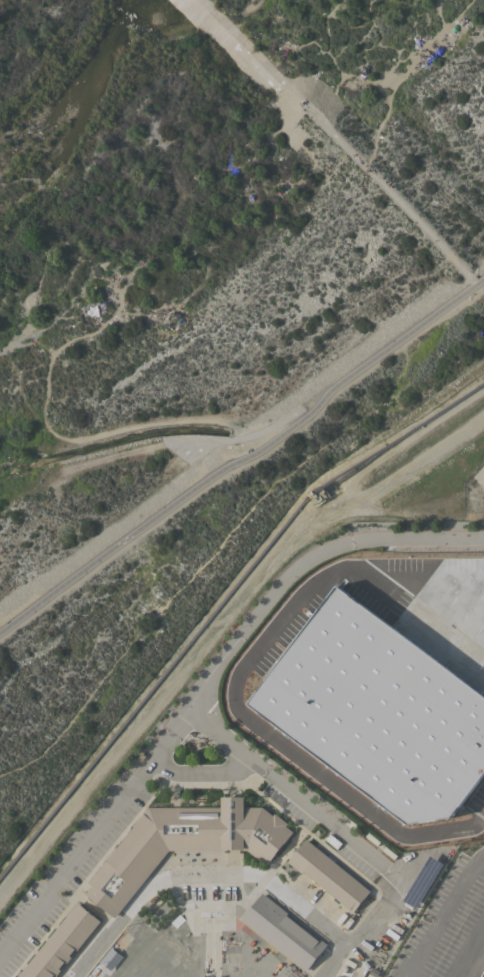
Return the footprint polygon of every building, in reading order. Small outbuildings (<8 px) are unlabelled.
[(449,817),(483,770),(483,698),(336,584),(246,703),(405,823),(449,817)] [(114,917),(81,890),(82,888),(86,892),(92,885),(88,881),(148,807),(221,806),(221,796),(244,796),(244,807),(262,806),(273,815),(274,813),(287,823),(285,825),(293,831),(290,834),(291,835),(288,839),(287,838),(274,854),(275,855),(273,858),(271,857),(266,865),(246,850),(242,850),(242,849),(223,848),(223,849),(169,849),(114,917)] [(370,891),(351,913),(348,911),(349,909),(303,872),(302,873),(287,861),(305,838),(370,891)] [(240,919),(261,892),(287,912),(285,914),(318,940),(319,938),(327,944),(305,971),(240,919)] [(54,974),(51,976),(17,976),(77,902),(100,920),(76,950),(74,948),(69,955),(71,956),(66,963),(64,961),(59,968),(61,969),(56,975),(54,974)]
